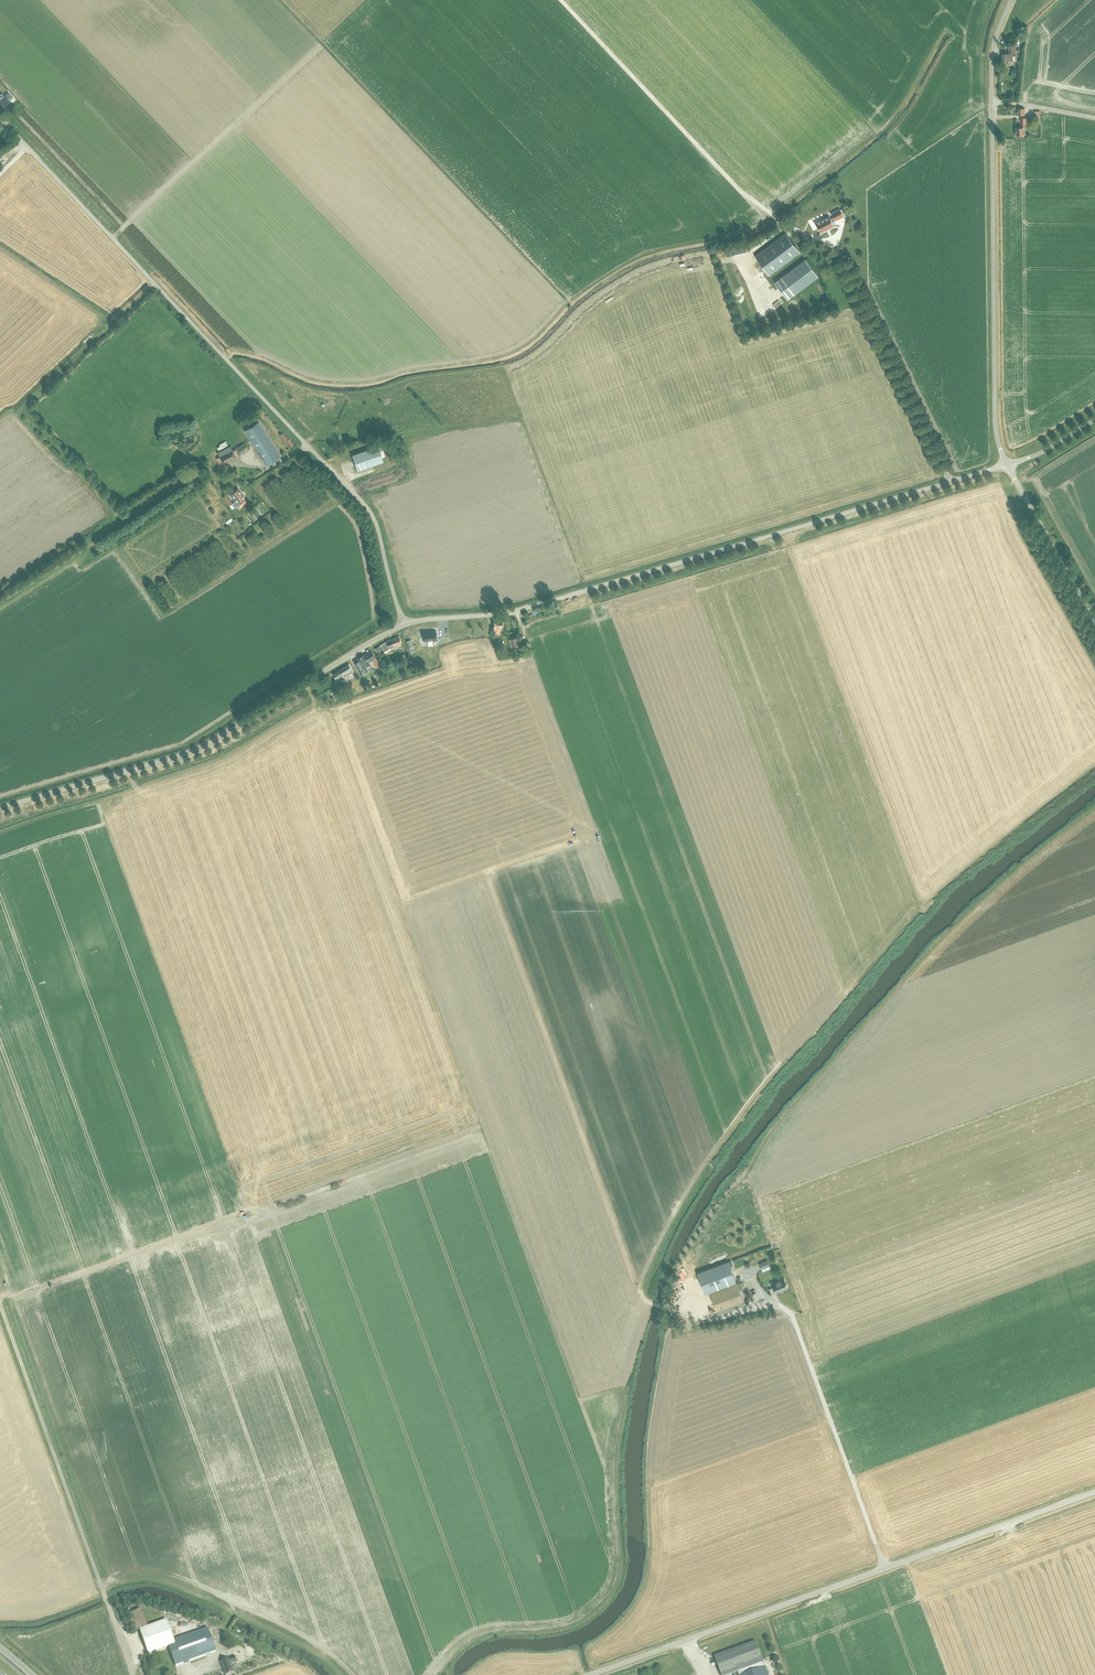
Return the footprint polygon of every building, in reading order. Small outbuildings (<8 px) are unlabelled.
[(1002,54),(1002,62),(1013,61),(1013,54),(1016,54),(1015,46),(1009,46),(1009,53),(1002,54)] [(0,102),(4,106),(6,105),(7,106),(9,104),(8,103),(10,101),(13,98),(8,93),(5,96),(6,96),(0,102)] [(1015,128),(1016,135),(1024,135),(1024,128),(1025,128),(1025,124),(1027,124),(1027,118),(1020,119),(1021,127),(1015,128)] [(840,209),(832,213),(834,218),(835,220),(835,221),(844,216),(840,209)] [(829,216),(816,223),(820,233),(834,226),(832,221),(835,220),(834,218),(831,219),(829,216)] [(770,275),(794,257),(800,252),(786,233),(755,257),(770,275)] [(730,248),(732,255),(747,252),(745,244),(730,248)] [(806,259),(775,282),(788,300),(819,277),(806,259)] [(266,465),(280,457),(259,422),(245,430),(266,465)] [(290,448),(294,445),(289,438),(288,439),(283,433),(280,435),(286,441),(290,448)] [(240,454),(247,451),(244,445),(237,448),(240,454)] [(220,464),(238,455),(235,450),(233,451),(231,446),(218,453),(220,457),(217,458),(220,464)] [(352,455),(358,471),(384,461),(378,446),(352,455)] [(243,507),(247,503),(238,490),(230,495),(235,502),(232,504),(234,508),(241,504),(243,507)] [(229,505),(232,502),(227,495),(223,497),(229,505)] [(493,622),(495,635),(500,635),(499,630),(501,630),(500,626),(503,626),(502,621),(493,622)] [(437,639),(436,631),(423,632),(424,641),(437,639)] [(508,639),(511,647),(519,645),(516,635),(511,636),(511,637),(511,639),(508,639)] [(391,639),(394,645),(401,642),(399,636),(391,639)] [(390,648),(394,646),(393,645),(394,645),(391,639),(386,642),(380,645),(384,652),(390,648)] [(368,661),(371,659),(376,667),(380,664),(371,650),(358,658),(359,658),(354,661),(358,669),(359,668),(360,670),(360,671),(362,674),(367,671),(367,672),(369,671),(369,670),(366,665),(369,663),(368,661)] [(349,664),(341,669),(345,676),(353,671),(349,664)] [(345,676),(341,669),(333,674),(337,681),(345,676)] [(767,1260),(759,1264),(762,1269),(770,1266),(767,1260)] [(728,1261),(697,1273),(705,1294),(710,1292),(736,1282),(728,1261)] [(784,1278),(772,1283),(776,1293),(788,1288),(786,1283),(787,1283),(786,1282),(784,1278)] [(736,1282),(710,1292),(717,1310),(744,1300),(737,1282),(736,1282)] [(136,1611),(141,1629),(148,1626),(143,1609),(136,1611)] [(174,1645),(166,1621),(140,1630),(148,1654),(174,1645)] [(169,1648),(176,1666),(216,1652),(208,1629),(174,1641),(176,1645),(169,1648)] [(715,1657),(721,1674),(730,1674),(737,1672),(764,1663),(756,1642),(715,1657)] [(255,1653),(250,1646),(245,1650),(251,1657),(255,1653)] [(237,1662),(236,1657),(229,1660),(229,1659),(221,1662),(226,1674),(234,1672),(231,1664),(237,1662)] [(737,1672),(738,1674),(768,1674),(764,1663),(737,1672)]
